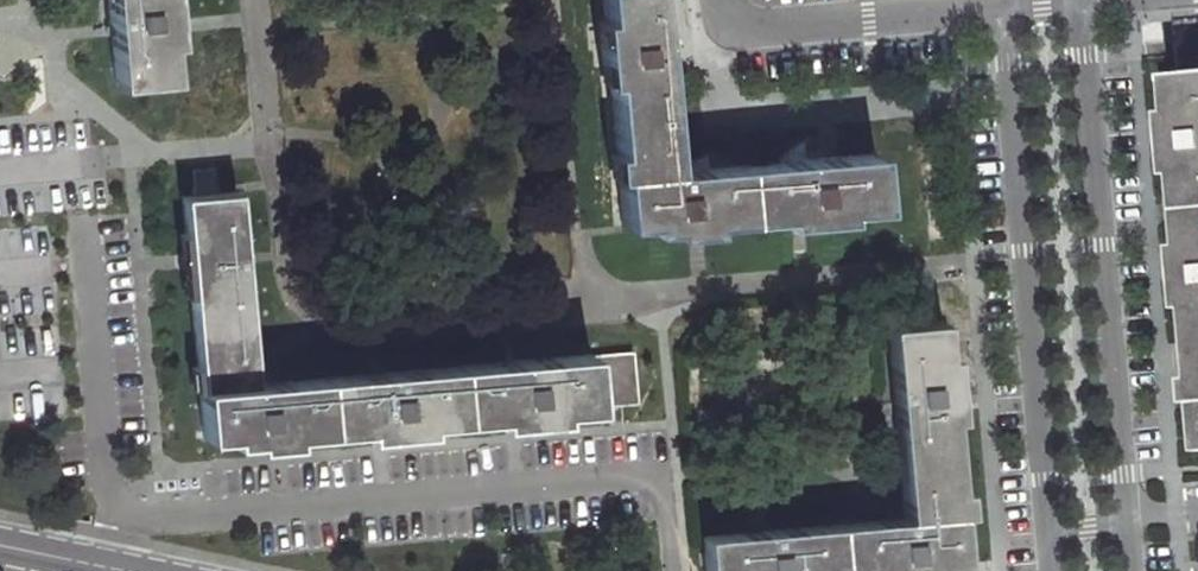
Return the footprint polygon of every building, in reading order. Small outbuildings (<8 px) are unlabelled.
[(115,85),(170,80),(163,0),(107,0),(115,85)] [(602,15),(597,15),(603,81),(610,80),(616,150),(608,151),(611,176),(619,175),(624,228),(880,204),(874,149),(669,168),(653,0),(601,0),(602,15)] [(1176,75),(1181,140),(1176,141),(1178,158),(1183,157),(1196,273),(1190,274),(1192,291),(1197,290),(1197,301),(1197,73),(1176,75)] [(196,196),(215,195),(213,170),(194,172),(196,196)] [(215,195),(196,196),(180,197),(196,389),(252,384),(236,193),(215,195)] [(937,317),(905,320),(885,322),(882,322),(902,515),(703,536),(706,570),(884,570),(964,562),(937,317)] [(588,354),(593,408),(636,404),(630,350),(588,354)] [(593,408),(588,354),(252,384),(196,389),(200,439),(247,435),(248,446),(265,445),(264,438),(384,428),(385,435),(402,433),(402,426),(517,415),(518,422),(534,420),(533,413),(593,408)]
